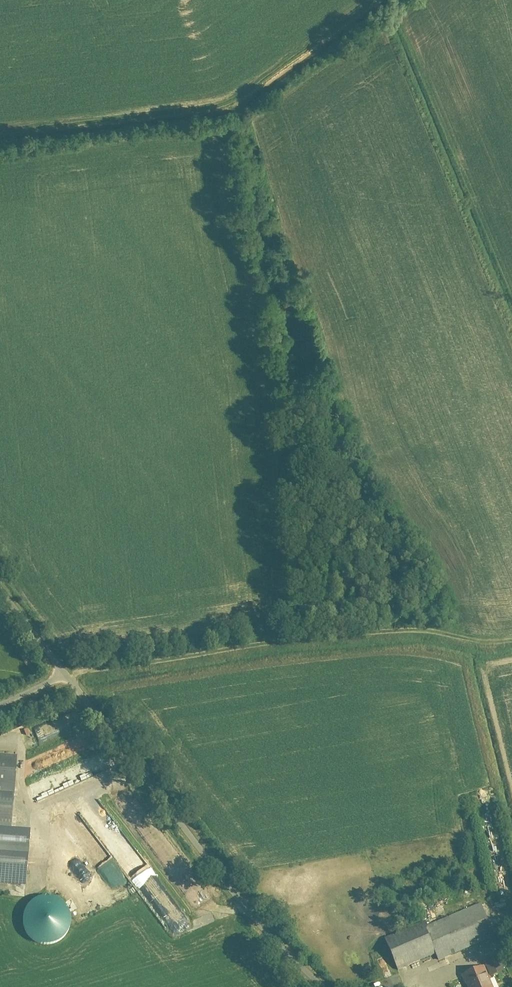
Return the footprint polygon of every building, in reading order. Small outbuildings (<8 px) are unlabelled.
[(15,830),(19,761),(0,760),(0,829),(15,830)] [(0,852),(0,885),(30,887),(32,854),(0,852)] [(440,966),(498,943),(484,909),(451,923),(445,908),(453,904),(447,889),(432,895),(434,901),(417,908),(425,929),(388,943),(401,974),(437,960),(440,966)] [(29,938),(36,942),(45,944),(53,943),(61,939),(66,932),(69,924),(69,916),(65,908),(59,902),(51,898),(43,898),(35,900),(28,906),(24,913),(22,922),(24,930),(29,938)] [(463,979),(467,986),(499,986),(496,981),(506,977),(500,963),(463,979)]
